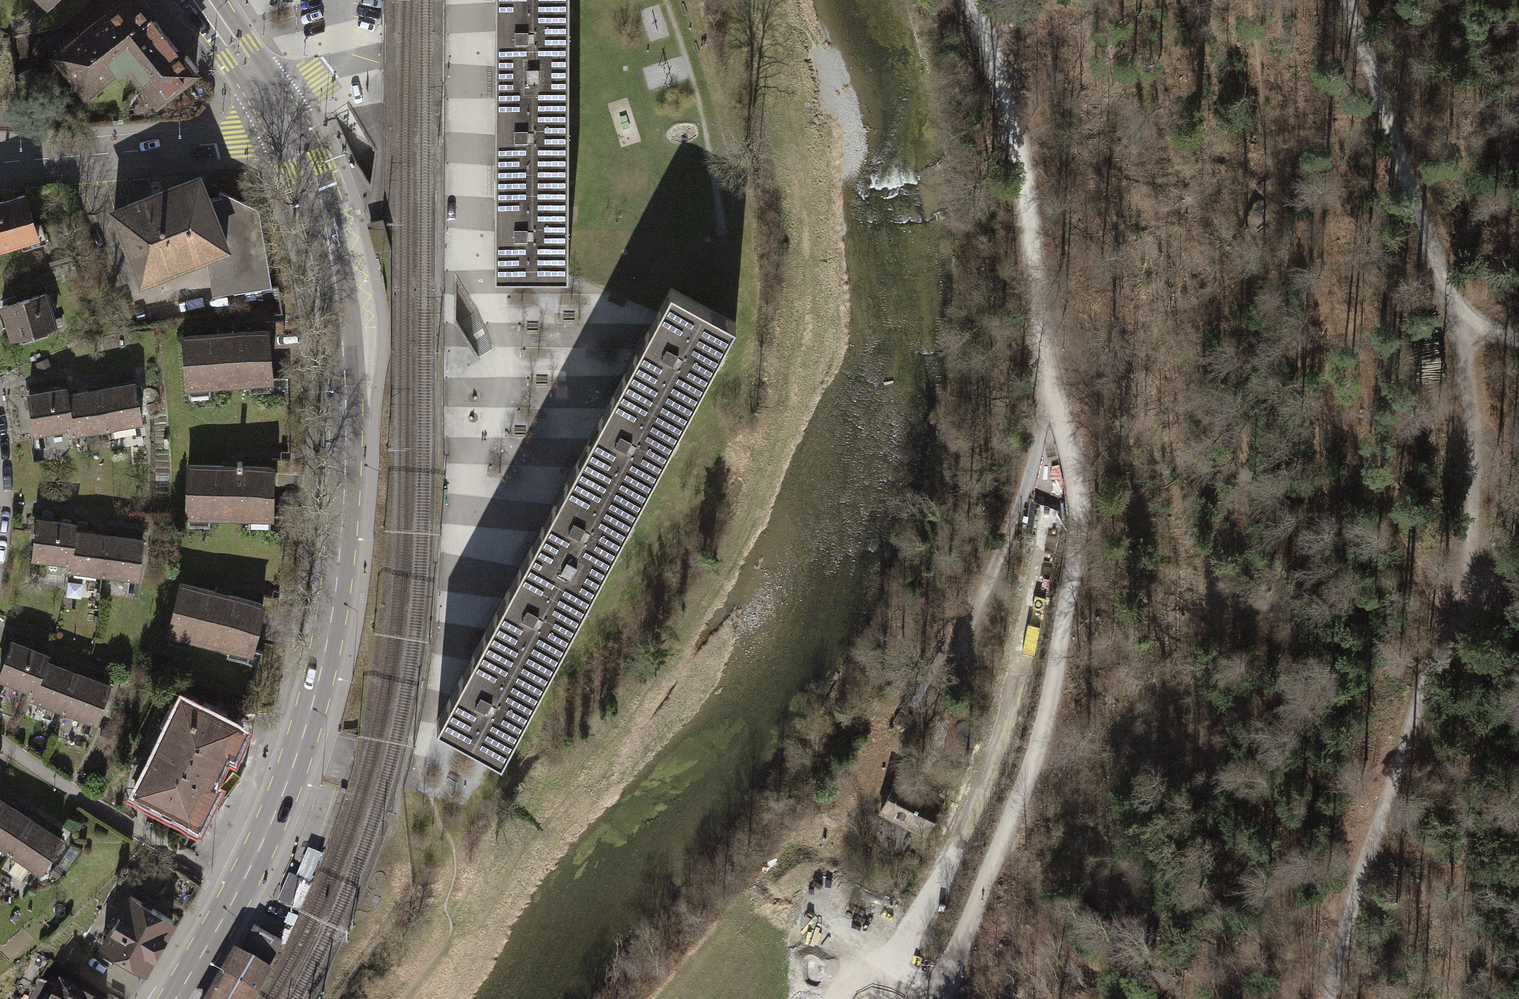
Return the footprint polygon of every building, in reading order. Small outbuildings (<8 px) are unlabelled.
[(64,68),(82,91),(112,68),(116,74),(126,66),(155,101),(193,72),(136,0),(122,0),(53,54),(64,68)] [(494,76),(535,76),(535,68),(567,68),(567,0),(493,0),(494,76)] [(57,112),(82,91),(64,68),(51,78),(13,80),(18,110),(57,112)] [(535,165),(567,165),(567,68),(535,68),(535,76),(494,76),(494,175),(535,175),(535,165)] [(535,175),(494,175),(494,271),(567,271),(567,165),(535,165),(535,175)] [(111,213),(138,280),(204,253),(224,246),(204,198),(196,177),(111,213)] [(204,198),(224,246),(232,293),(271,288),(258,209),(219,190),(219,197),(204,198)] [(1,251),(49,238),(38,197),(0,207),(0,246),(1,251)] [(212,294),(232,293),(224,246),(204,253),(212,294)] [(668,287),(621,374),(657,393),(662,384),(690,399),(732,321),(668,287)] [(1,304),(11,340),(56,328),(46,292),(1,304)] [(264,320),(264,329),(265,333),(281,332),(281,319),(264,320)] [(179,335),(183,388),(268,383),(265,333),(264,329),(179,335)] [(48,366),(45,358),(34,362),(37,370),(48,366)] [(643,488),(690,399),(662,384),(657,393),(621,374),(575,461),(611,481),(616,473),(643,488)] [(134,383),(98,389),(104,426),(141,420),(134,383)] [(64,388),(28,394),(34,432),(70,426),(65,395),(64,388)] [(71,432),(104,426),(98,389),(65,395),(70,426),(71,432)] [(269,457),(269,465),(268,470),(286,470),(286,457),(269,457)] [(575,461),(529,546),(567,566),(571,560),(597,573),(643,488),(616,473),(611,481),(575,461)] [(183,465),(183,517),(268,517),(268,470),(269,465),(183,465)] [(36,516),(31,555),(67,559),(71,531),(72,521),(36,516)] [(66,567),(100,571),(104,535),(71,531),(67,559),(66,567)] [(140,539),(104,535),(100,571),(136,575),(140,539)] [(551,659),(597,573),(571,560),(567,566),(529,546),(483,633),(517,651),(521,643),(551,659)] [(176,582),(164,634),(246,653),(257,605),(258,601),(176,582)] [(260,593),(258,601),(257,605),(273,609),(275,597),(260,593)] [(500,755),(551,659),(521,643),(517,651),(483,633),(436,720),(500,755)] [(0,669),(0,679),(31,690),(42,660),(45,651),(11,639),(0,669)] [(29,696),(60,708),(74,672),(42,660),(31,690),(29,696)] [(109,684),(74,672),(60,708),(95,721),(109,684)] [(137,790),(193,818),(210,784),(204,781),(222,744),(229,747),(240,727),(182,698),(137,790)] [(1,801),(0,802),(0,844),(10,851),(30,820),(1,801)] [(61,839),(30,820),(10,851),(41,870),(61,839)] [(101,944),(142,967),(171,917),(129,894),(101,944)] [(254,931),(246,954),(275,965),(284,942),(254,931)] [(212,998),(251,998),(257,989),(255,988),(267,968),(241,954),(230,973),(227,972),(212,998)] [(59,990),(54,998),(75,998),(59,990)]
